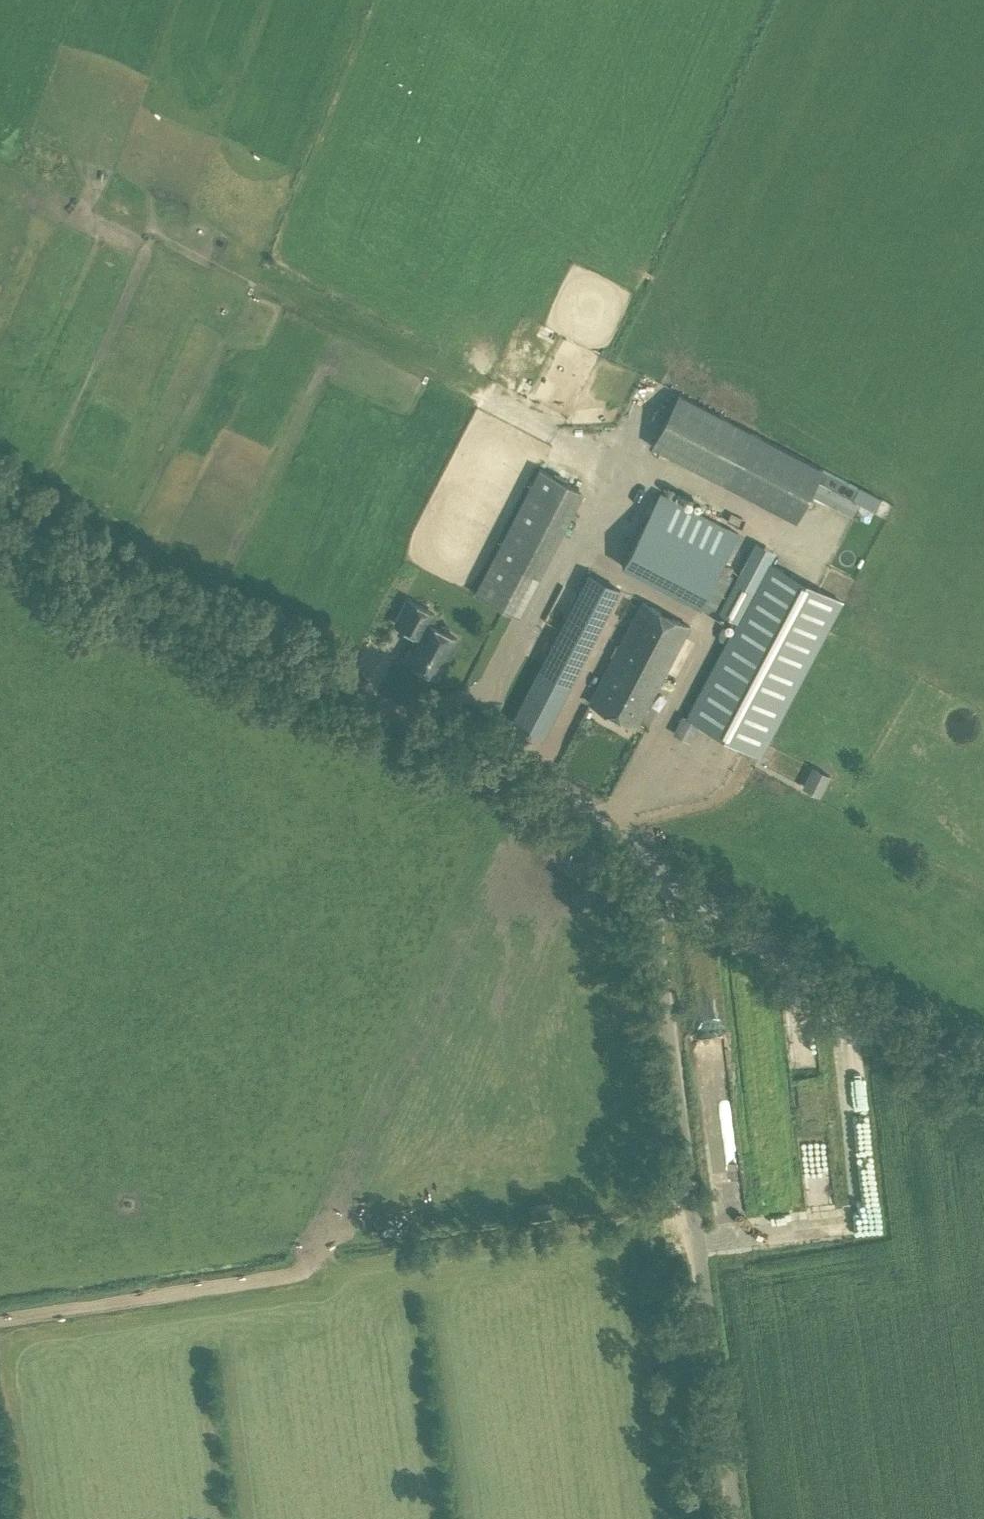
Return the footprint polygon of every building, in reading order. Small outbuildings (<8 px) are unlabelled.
[(652,444),(678,457),(794,519),(821,468),(680,393),(652,444)] [(474,591),(479,594),(513,611),(576,488),(536,468),(474,591)] [(818,480),(811,493),(852,514),(859,501),(818,480)] [(718,567),(737,532),(660,491),(621,563),(637,571),(658,534),(718,567)] [(686,714),(761,753),(839,602),(764,563),(751,588),(735,579),(719,610),(735,619),(686,714)] [(588,571),(513,718),(544,734),(619,587),(588,571)] [(689,623),(642,598),(589,699),(636,725),(689,623)] [(438,674),(457,637),(429,623),(434,612),(407,599),(395,622),(417,633),(405,658),(421,666),(419,669),(423,674),(427,676),(433,676),(435,673),(438,674)] [(697,723),(682,715),(678,724),(693,732),(697,723)] [(813,766),(803,784),(820,793),(830,774),(813,766)]
